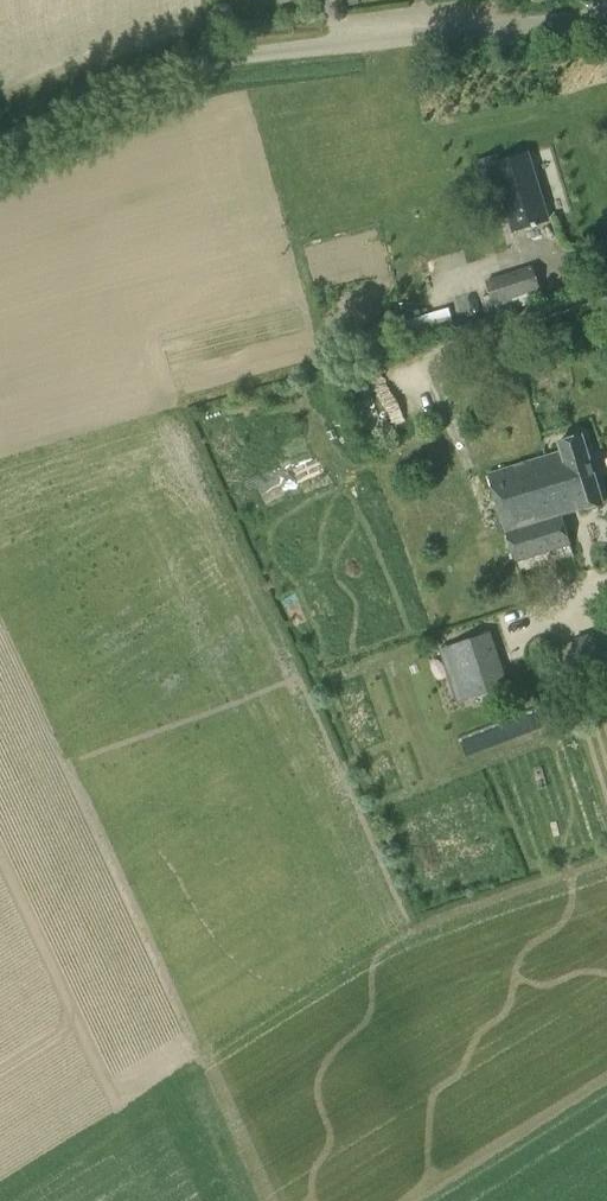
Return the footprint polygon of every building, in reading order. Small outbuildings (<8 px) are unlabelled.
[(536,185),(526,153),(497,162),(495,155),(474,162),(486,200),(497,196),(496,193),(502,192),(513,229),(547,218),(541,200),(537,201),(532,186),(536,185)] [(543,299),(533,266),(485,280),(492,305),(513,298),(516,307),(543,299)] [(561,449),(487,472),(515,561),(569,544),(561,515),(604,502),(583,434),(559,442),(561,449)] [(492,627),(454,641),(472,692),(510,678),(492,627)] [(600,671),(598,664),(606,661),(606,629),(574,639),(585,675),(600,671)]
